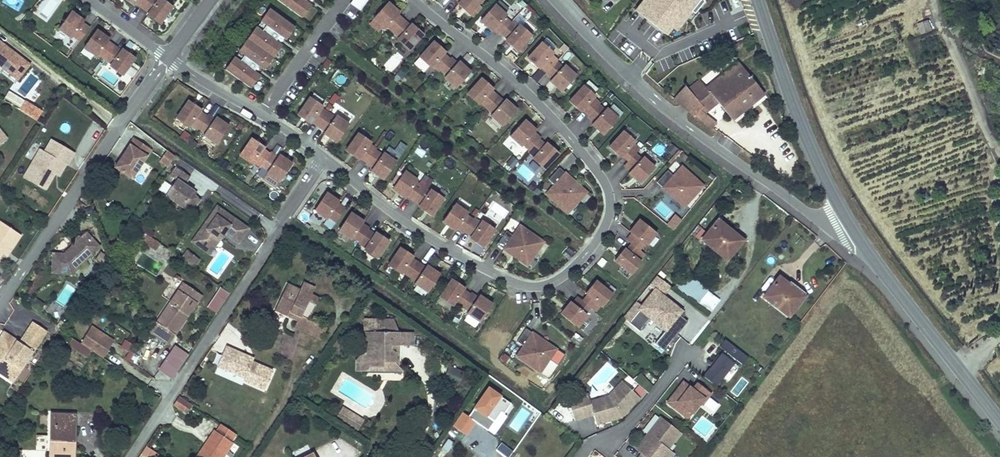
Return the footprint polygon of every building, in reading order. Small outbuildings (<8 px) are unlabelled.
[(134,4),(135,2),(141,6),(148,11),(147,14),(159,22),(172,5),(165,0),(129,0),(134,4)] [(313,0),(279,0),(301,16),(313,0)] [(349,3),(359,10),(367,0),(352,0),(349,3)] [(459,1),(457,3),(469,14),(481,0),(458,0),(459,1)] [(635,9),(667,35),(673,27),(677,30),(693,10),(696,12),(706,0),(705,0),(642,0),(635,9)] [(399,12),(388,2),(373,18),(385,28),(387,26),(399,37),(397,39),(408,49),(423,33),(412,23),(410,25),(398,14),(399,12)] [(506,15),(495,4),(480,20),(491,30),(493,29),(499,34),(501,33),(507,38),(505,40),(516,50),(531,35),(520,24),(518,26),(512,20),(510,22),(504,17),(506,15)] [(225,68),(250,87),(294,26),(269,8),(225,68)] [(72,35),(79,40),(89,26),(82,21),(83,19),(71,10),(58,28),(71,37),(72,35)] [(929,19),(917,24),(922,35),(933,31),(929,19)] [(109,38),(96,29),(84,46),(96,55),(98,53),(111,63),(109,65),(122,74),(135,56),(122,47),(121,49),(107,40),(109,38)] [(29,63),(0,40),(0,65),(18,78),(29,63)] [(445,51),(434,41),(419,57),(430,67),(432,65),(438,71),(440,69),(446,75),(444,77),(455,87),(470,71),(459,61),(457,62),(451,57),(449,59),(443,53),(445,51)] [(561,91),(575,75),(564,65),(562,67),(556,61),(558,59),(551,54),(553,52),(542,41),(527,58),(539,68),(540,66),(547,72),(546,73),(545,74),(551,79),(549,81),(561,91)] [(723,56),(705,72),(713,81),(731,66),(723,56)] [(673,98),(694,116),(696,113),(713,129),(717,124),(702,109),(704,107),(707,110),(717,101),(733,118),(742,109),(753,100),(763,91),(738,60),(731,66),(713,81),(705,72),(704,71),(686,87),(673,98)] [(493,88),(481,77),(467,93),(478,104),(480,102),(492,113),(490,115),(502,125),(516,109),(505,99),(503,101),(491,90),(493,88)] [(602,135),(617,119),(605,108),(604,110),(597,104),(599,102),(593,97),(595,95),(583,85),(569,101),(580,111),(582,109),(588,115),(587,116),(586,117),(592,122),(591,124),(602,135)] [(322,105),(309,96),(297,114),(310,122),(311,120),(324,130),(323,132),(336,141),(348,123),(336,114),(334,116),(321,107),(322,105)] [(201,108),(188,99),(176,117),(188,126),(190,124),(197,129),(198,127),(205,132),(203,133),(216,142),(228,125),(216,116),(214,118),(208,113),(206,115),(199,111),(201,108)] [(758,106),(753,100),(742,109),(747,116),(758,106)] [(543,169),(558,153),(546,142),(545,144),(539,139),(540,137),(534,131),(536,129),(525,119),(510,135),(521,145),(523,143),(529,149),(528,150),(527,151),(534,156),(532,158),(543,169)] [(634,141),(623,131),(608,147),(620,157),(621,155),(627,161),(623,166),(629,171),(627,173),(639,184),(653,168),(642,157),(640,159),(634,154),(639,149),(633,143),(634,141)] [(358,132),(345,150),(358,159),(359,157),(366,162),(364,164),(371,169),(370,171),(382,180),(395,162),(382,153),(381,155),(374,150),(375,149),(375,148),(369,143),(370,142),(358,132)] [(152,148),(135,136),(116,165),(133,176),(152,148)] [(58,141),(51,137),(44,150),(51,154),(58,141)] [(263,146),(251,137),(238,155),(251,164),(252,162),(259,167),(261,165),(267,169),(266,172),(279,180),(291,163),(278,154),(277,156),(270,151),(269,153),(262,148),(263,146)] [(514,139),(508,145),(520,156),(526,150),(514,139)] [(74,151),(58,141),(51,154),(44,150),(40,147),(24,176),(45,188),(55,172),(52,171),(54,167),(58,169),(63,161),(66,163),(67,164),(74,151)] [(763,144),(757,150),(762,156),(769,150),(763,144)] [(166,167),(175,155),(167,149),(158,161),(166,167)] [(66,163),(63,161),(58,169),(54,167),(52,171),(55,172),(59,175),(66,163)] [(191,174),(178,165),(172,174),(177,177),(167,193),(174,198),(178,201),(184,205),(192,211),(201,198),(196,194),(193,192),(195,189),(185,182),(191,174)] [(586,192),(558,167),(549,177),(552,180),(543,191),(564,210),(573,201),(576,203),(586,192)] [(683,207),(700,183),(676,167),(676,168),(675,168),(671,174),(665,169),(656,182),(674,195),(674,196),(672,199),(683,207)] [(417,179),(404,170),(392,188),(404,197),(406,195),(419,205),(418,206),(430,215),(443,198),(430,189),(429,191),(415,181),(417,179)] [(279,180),(266,172),(262,177),(275,185),(279,180)] [(327,216),(334,221),(344,208),(337,203),(338,201),(326,192),(313,210),(326,219),(327,216)] [(178,201),(174,198),(170,203),(180,210),(184,205),(178,201)] [(454,203),(441,221),(454,230),(456,228),(463,233),(464,231),(470,236),(469,238),(482,247),(494,229),(481,220),(480,222),(472,218),(472,219),(465,215),(467,212),(454,203)] [(193,240),(206,249),(221,228),(226,231),(239,241),(249,226),(218,204),(208,218),(212,221),(207,228),(204,229),(202,227),(193,240)] [(350,212),(338,230),(351,238),(352,236),(359,241),(358,243),(364,248),(363,249),(376,258),(388,240),(375,232),(374,234),(367,229),(367,228),(368,227),(361,222),(363,220),(350,212)] [(675,229),(682,218),(674,213),(667,224),(675,229)] [(740,241),(724,228),(726,226),(728,224),(719,217),(701,238),(726,259),(740,241)] [(212,221),(208,218),(202,227),(204,229),(207,228),(212,221)] [(614,260),(631,274),(640,262),(638,260),(643,254),(638,249),(643,243),(645,244),(655,232),(638,219),(628,231),(630,232),(625,239),(630,243),(625,250),(623,248),(614,260)] [(2,252),(2,251),(5,247),(9,250),(20,233),(0,220),(0,254),(2,252)] [(512,235),(505,231),(496,244),(527,265),(536,252),(532,250),(540,240),(519,225),(512,235)] [(726,226),(724,228),(740,241),(742,239),(726,226)] [(226,231),(221,228),(206,249),(211,252),(226,231)] [(88,230),(82,235),(95,249),(101,244),(88,230)] [(148,244),(154,237),(147,233),(142,241),(148,244)] [(82,235),(80,234),(74,240),(76,241),(69,248),(71,249),(68,251),(67,250),(65,251),(54,251),(54,270),(72,271),(95,249),(82,235)] [(154,237),(148,244),(157,249),(162,242),(154,237)] [(412,256),(399,247),(387,265),(400,273),(402,271),(415,281),(414,283),(426,291),(439,273),(426,265),(425,267),(411,257),(412,256)] [(189,249),(183,257),(195,266),(201,258),(189,249)] [(713,309),(721,295),(684,274),(676,288),(713,309)] [(670,285),(656,275),(622,317),(641,331),(651,318),(667,329),(656,343),(666,350),(689,320),(680,313),(682,309),(663,295),(670,285)] [(802,297),(785,284),(788,282),(778,275),(768,287),(763,295),(788,314),(802,297)] [(464,287),(451,278),(439,296),(452,305),(453,303),(460,307),(461,305),(468,310),(467,312),(480,321),(492,303),(479,294),(477,296),(470,292),(469,293),(462,289),(464,287)] [(158,319),(161,322),(172,329),(185,311),(188,314),(202,293),(184,280),(158,319)] [(602,306),(612,294),(595,280),(585,292),(587,294),(582,300),(577,296),(571,303),(569,301),(560,313),(577,327),(586,315),(584,313),(589,307),(595,311),(600,304),(602,306)] [(275,308),(288,314),(290,310),(308,319),(302,329),(314,335),(321,338),(327,327),(309,317),(311,312),(304,308),(308,300),(314,287),(303,282),(300,289),(287,283),(275,308)] [(788,282),(785,284),(802,297),(804,294),(788,282)] [(219,287),(207,307),(216,312),(229,292),(219,287)] [(308,300),(304,308),(311,312),(315,304),(308,300)] [(290,310),(288,314),(299,320),(295,326),(301,328),(302,329),(308,319),(290,310)] [(185,311),(172,329),(176,332),(188,314),(185,311)] [(161,322),(158,319),(152,327),(156,330),(161,322)] [(34,320),(21,340),(16,337),(14,339),(11,337),(13,335),(5,330),(0,338),(0,370),(1,371),(9,359),(16,363),(22,354),(28,359),(48,328),(34,320)] [(172,329),(161,322),(156,330),(167,337),(172,329)] [(93,324),(82,340),(92,348),(104,356),(115,339),(93,324)] [(350,329),(345,326),(338,336),(343,340),(350,329)] [(363,329),(363,358),(370,365),(383,365),(383,361),(395,361),(395,351),(392,349),(389,349),(389,343),(392,343),(398,343),(398,330),(363,329)] [(398,330),(398,343),(413,343),(413,331),(398,330)] [(558,351),(528,330),(520,341),(523,344),(515,356),(539,372),(546,361),(549,363),(558,351)] [(82,340),(73,335),(69,341),(88,354),(92,348),(82,340)] [(343,340),(338,336),(332,345),(337,348),(343,340)] [(120,346),(129,350),(124,359),(135,364),(143,350),(124,339),(120,346)] [(725,351),(732,343),(726,339),(720,347),(725,351)] [(725,351),(704,377),(715,386),(737,360),(743,352),(732,343),(725,351)] [(815,343),(811,348),(821,356),(825,351),(815,343)] [(158,369),(173,379),(189,353),(174,344),(158,369)] [(244,379),(264,389),(273,369),(253,360),(241,355),(242,351),(227,344),(223,353),(231,356),(226,368),(245,376),(244,379)] [(876,371),(888,362),(880,350),(867,358),(876,371)] [(254,357),(242,351),(241,355),(253,360),(254,357)] [(748,357),(743,352),(737,360),(742,364),(748,357)] [(218,364),(226,368),(231,356),(223,353),(218,364)] [(9,359),(1,371),(15,380),(28,359),(22,354),(16,363),(9,359)] [(370,365),(363,358),(359,362),(359,369),(370,369),(370,365)] [(383,365),(383,369),(412,370),(412,369),(395,361),(383,361),(383,365)] [(463,371),(449,366),(444,381),(458,386),(463,371)] [(693,387),(684,380),(667,403),(688,419),(700,402),(705,396),(693,387)] [(697,381),(693,387),(705,396),(709,391),(697,381)] [(587,403),(585,395),(565,401),(571,421),(590,416),(593,423),(607,419),(607,422),(618,418),(637,399),(620,383),(606,398),(594,401),(596,408),(590,410),(587,403)] [(511,402),(489,387),(470,415),(477,420),(491,429),(511,402)] [(712,393),(709,391),(705,396),(700,402),(703,404),(712,393)] [(178,396),(174,403),(187,412),(192,405),(178,396)] [(587,403),(590,410),(596,408),(594,401),(587,403)] [(344,418),(349,410),(344,406),(339,415),(344,418)] [(344,418),(358,427),(363,418),(349,410),(344,418)] [(460,429),(470,415),(464,411),(454,425),(460,429)] [(51,449),(57,450),(57,456),(73,456),(73,450),(76,450),(77,413),(52,413),(51,449)] [(477,420),(470,415),(460,429),(467,434),(477,420)] [(635,449),(641,453),(638,456),(672,456),(674,454),(668,450),(681,433),(660,417),(635,449)] [(222,423),(217,430),(207,445),(205,443),(196,456),(223,456),(234,441),(232,440),(237,433),(222,423)] [(217,430),(215,429),(205,443),(207,445),(217,430)] [(454,442),(449,439),(436,456),(443,456),(454,442)] [(495,452),(502,456),(508,456),(512,451),(501,443),(495,452)] [(146,445),(141,452),(149,456),(157,456),(159,453),(146,445)] [(23,448),(14,448),(14,456),(23,456),(23,448)]
